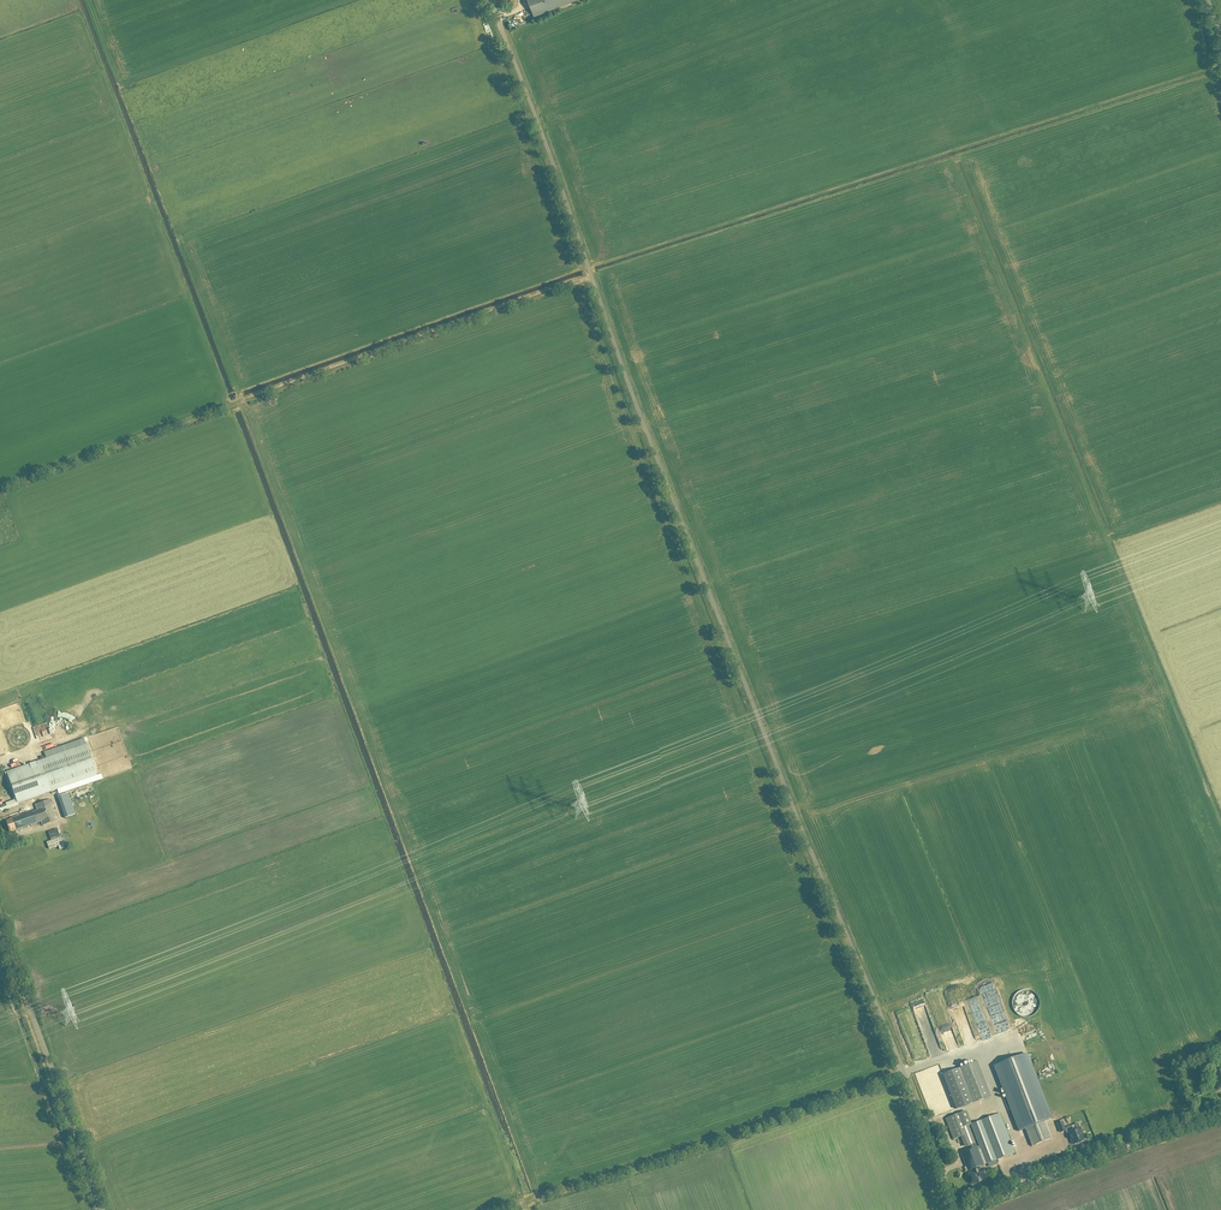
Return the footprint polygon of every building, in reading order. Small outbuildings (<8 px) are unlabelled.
[(535,16),(575,0),(528,0),(535,16)] [(0,799),(0,809),(1,812),(18,806),(18,804),(46,794),(58,789),(59,793),(103,778),(101,774),(96,776),(85,745),(83,739),(45,752),(47,758),(35,763),(28,765),(9,772),(5,773),(14,800),(5,803),(3,798),(0,799)] [(58,797),(60,804),(70,800),(68,794),(58,797)] [(10,818),(10,819),(6,821),(10,832),(15,831),(15,832),(27,828),(36,825),(36,824),(41,822),(42,825),(57,820),(50,800),(35,805),(37,811),(32,812),(31,811),(19,815),(18,812),(12,814),(13,817),(10,818)] [(57,829),(48,832),(50,839),(53,838),(53,839),(48,841),(51,848),(58,845),(59,849),(63,848),(57,829)] [(48,847),(38,849),(39,856),(49,854),(48,847)] [(934,1010),(940,1030),(946,1029),(945,1027),(951,1025),(945,1006),(934,1010)] [(931,1016),(920,1018),(921,1023),(924,1023),(924,1025),(932,1023),(931,1016)] [(1053,1138),(1049,1129),(1046,1121),(1052,1119),(1027,1054),(994,1067),(1019,1132),(1026,1129),(1032,1146),(1053,1138)] [(973,1103),(960,1069),(943,1075),(956,1109),(973,1103)] [(1220,1089),(1220,1069),(1211,1073),(1216,1090),(1220,1089)] [(971,1179),(969,1180),(970,1183),(972,1183),(973,1184),(982,1181),(987,1179),(985,1174),(986,1173),(985,1170),(984,1170),(983,1169),(980,1170),(979,1167),(984,1165),(978,1150),(980,1149),(986,1164),(1015,1153),(1000,1114),(972,1124),(967,1111),(946,1119),(954,1139),(965,1135),(971,1150),(961,1154),(968,1171),(971,1170),(973,1173),(969,1175),(971,1179)] [(1078,1144),(1081,1143),(1082,1142),(1084,1141),(1082,1136),(1083,1135),(1080,1128),(1068,1132),(1070,1137),(1071,1137),(1072,1140),(1072,1141),(1073,1143),(1074,1144),(1074,1145),(1077,1144),(1078,1144)]
